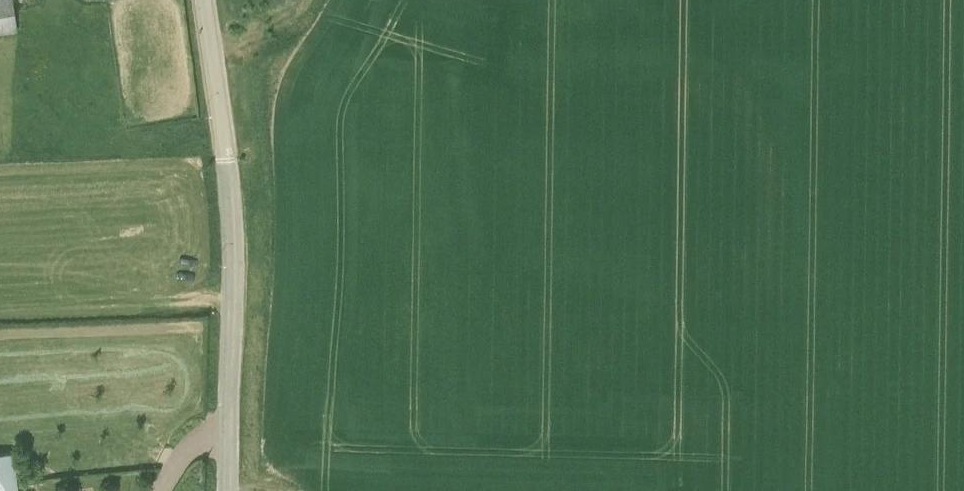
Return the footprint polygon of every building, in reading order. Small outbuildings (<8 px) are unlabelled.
[(17,30),(12,0),(0,0),(0,33),(17,30)] [(15,448),(0,450),(0,490),(20,490),(15,448)]
